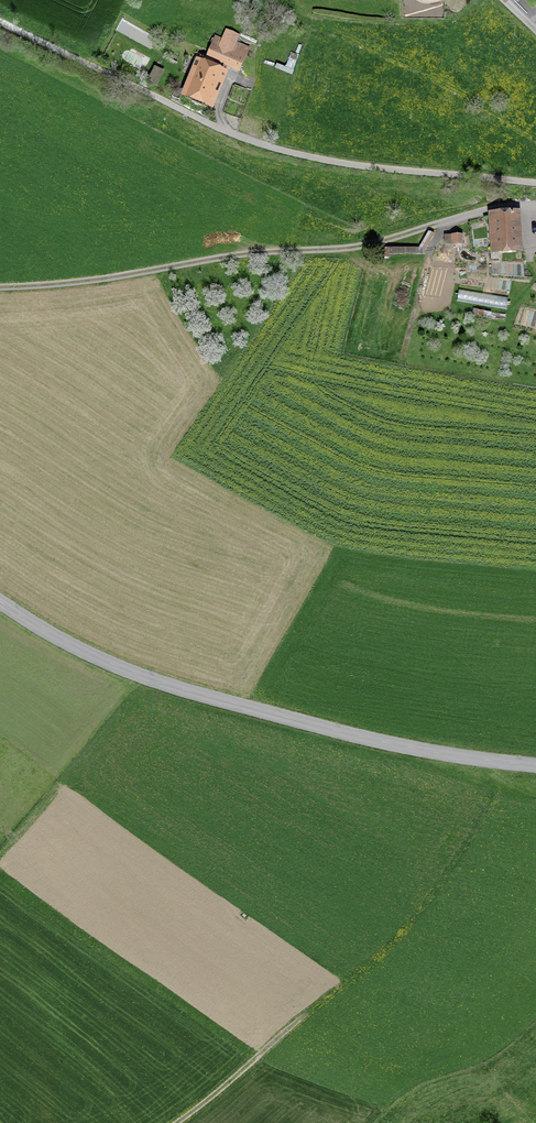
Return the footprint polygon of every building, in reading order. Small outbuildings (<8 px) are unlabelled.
[(211,53),(227,60),(234,43),(237,37),(227,32),(223,40),(218,38),(211,53)] [(234,43),(227,60),(241,65),(248,49),(234,43)] [(224,67),(203,58),(187,94),(208,103),(224,67)] [(163,71),(153,66),(146,80),(156,85),(163,71)] [(514,212),(495,214),(497,249),(517,248),(514,212)] [(508,306),(509,295),(460,290),(458,301),(508,306)]
